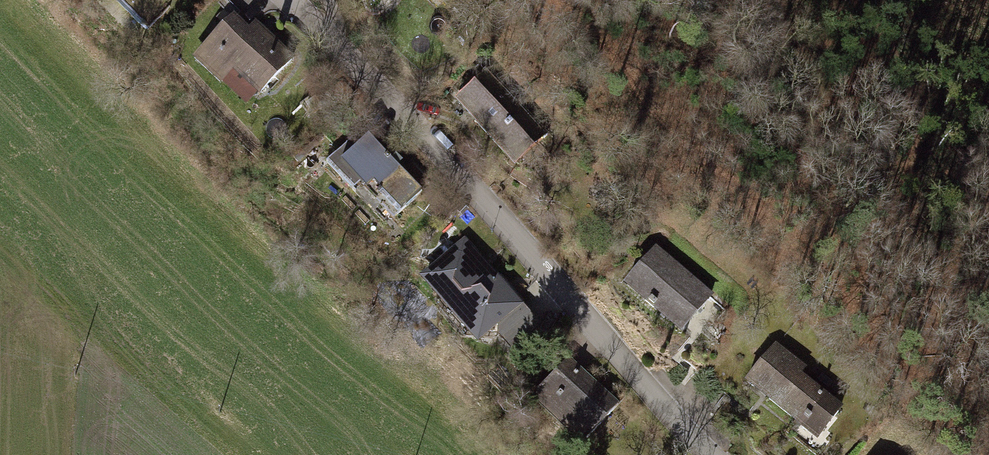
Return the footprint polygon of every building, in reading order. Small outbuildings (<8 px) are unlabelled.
[(363,14),(375,0),(346,0),(363,14)] [(294,62),(252,24),(244,33),(230,20),(189,66),(217,92),(229,79),(256,104),(294,62)] [(514,139),(457,82),(432,106),(489,164),(514,139)] [(426,196),(366,138),(324,180),(384,239),(426,196)] [(523,312),(461,240),(413,281),(476,353),(523,312)] [(706,311),(658,264),(623,300),(672,347),(706,311)] [(804,381),(771,355),(740,389),(810,454),(840,422),(799,388),(804,381)] [(567,368),(526,408),(573,454),(579,454),(616,418),(567,368)]
